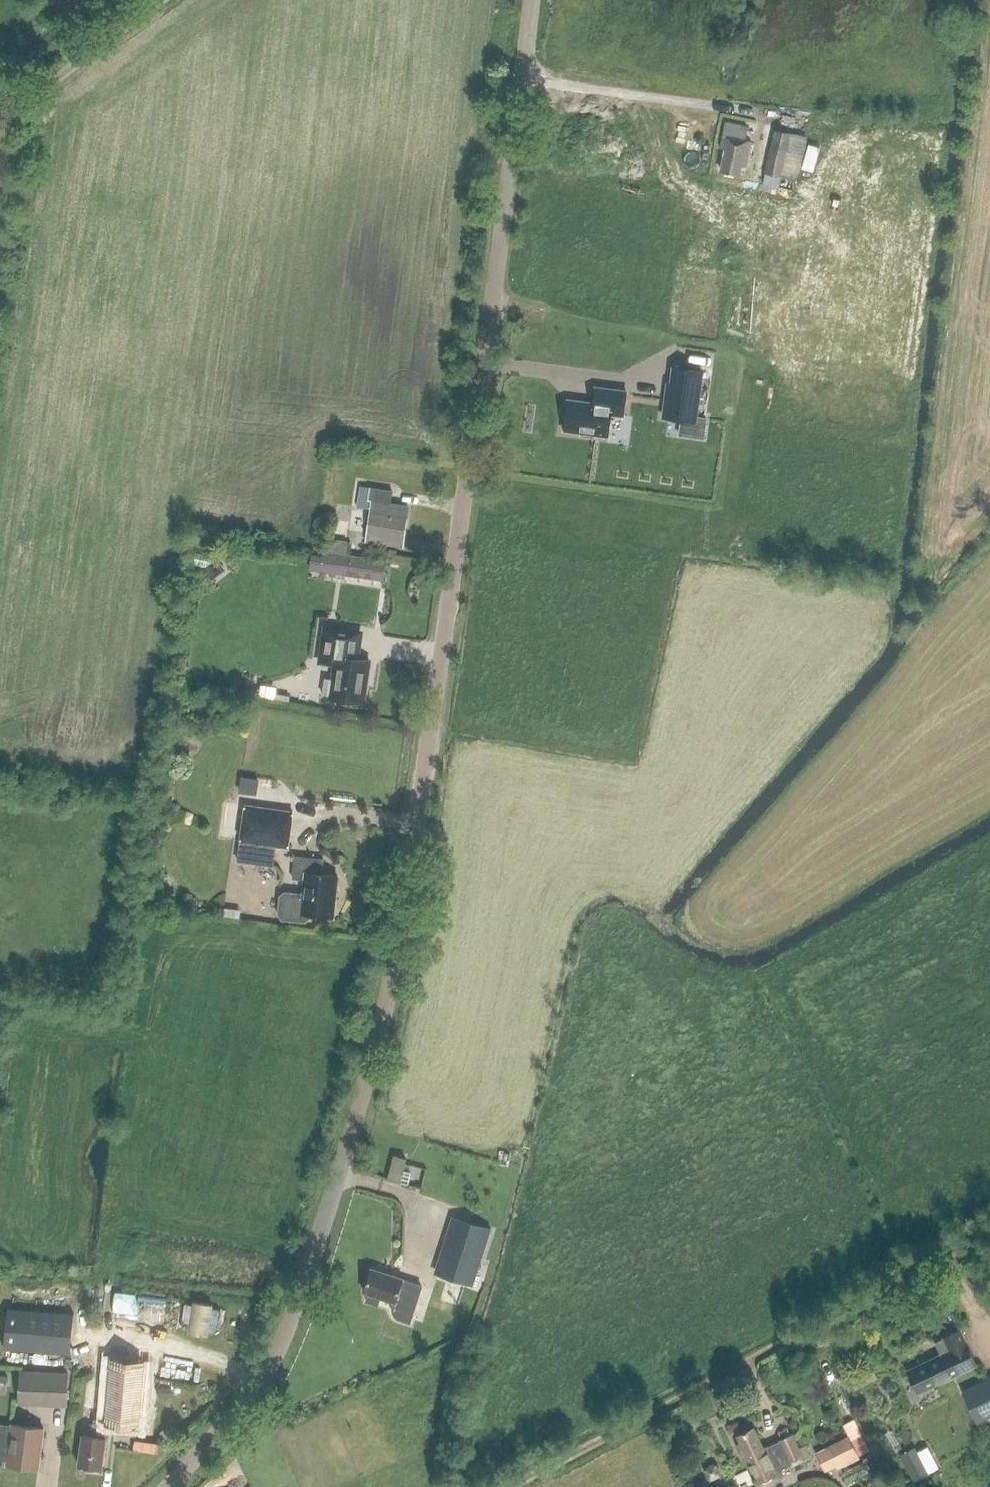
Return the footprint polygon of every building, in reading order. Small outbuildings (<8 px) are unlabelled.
[(738,175),(740,166),(746,167),(751,142),(744,141),(747,127),(726,122),(721,148),(726,150),(722,171),(738,175)] [(714,139),(716,128),(714,127),(706,126),(704,138),(711,139),(714,139)] [(790,135),(774,132),(765,174),(780,178),(790,135)] [(668,384),(663,417),(686,420),(694,421),(693,428),(704,429),(705,419),(696,417),(702,372),(674,368),(671,384),(668,384)] [(565,402),(563,415),(566,415),(564,430),(581,432),(580,435),(596,437),(596,434),(608,436),(611,414),(623,416),(626,392),(596,388),(594,404),(568,400),(568,402),(565,402)] [(542,431),(544,409),(532,407),(530,430),(542,431)] [(408,506),(390,503),(392,491),(361,487),(358,508),(371,510),(365,542),(388,545),(389,537),(403,539),(408,506)] [(332,538),(330,551),(346,553),(348,541),(332,538)] [(382,580),(386,559),(324,550),(323,556),(311,554),(308,569),(382,580)] [(225,570),(217,559),(206,567),(215,578),(225,570)] [(360,633),(326,628),(321,661),(335,664),(333,679),(325,678),(320,681),(319,690),(322,694),(331,696),(330,698),(363,703),(369,660),(356,658),(360,633)] [(240,791),(256,793),(258,779),(242,777),(240,791)] [(288,848),(293,812),(246,805),(241,841),(288,848)] [(338,877),(322,875),(324,860),(295,857),(293,879),(305,880),(303,895),(286,893),(281,897),(279,914),(283,918),(305,920),(309,917),(309,914),(333,916),(338,877)] [(421,1183),(426,1164),(394,1157),(390,1176),(421,1183)] [(433,1272),(472,1285),(491,1228),(452,1215),(433,1272)] [(368,1294),(366,1301),(378,1305),(380,1297),(394,1302),(393,1304),(394,1304),(392,1308),(393,1312),(395,1315),(398,1318),(405,1320),(410,1322),(422,1286),(403,1279),(372,1269),(364,1292),(368,1294)] [(167,1319),(168,1299),(140,1298),(139,1318),(167,1319)] [(210,1308),(210,1304),(195,1302),(195,1306),(191,1329),(190,1333),(205,1335),(206,1332),(210,1308)] [(8,1308),(4,1348),(70,1354),(74,1314),(8,1308)] [(977,1365),(961,1330),(943,1338),(950,1352),(909,1371),(918,1392),(977,1365)] [(109,1357),(103,1419),(140,1422),(146,1361),(109,1357)] [(68,1406),(69,1372),(20,1370),(18,1404),(68,1406)] [(963,1393),(977,1422),(989,1416),(989,1381),(963,1393)] [(106,1438),(106,1437),(108,1421),(94,1419),(92,1436),(83,1434),(78,1465),(102,1468),(106,1438)] [(160,1432),(166,1439),(181,1426),(174,1419),(160,1432)] [(7,1460),(7,1464),(39,1468),(44,1429),(12,1424),(12,1425),(2,1424),(0,1438),(0,1459),(7,1460)] [(755,1482),(758,1486),(763,1486),(781,1478),(778,1471),(790,1465),(791,1466),(803,1460),(791,1435),(779,1441),(779,1443),(767,1449),(766,1447),(763,1449),(753,1428),(737,1436),(740,1443),(737,1445),(753,1477),(751,1478),(753,1482),(755,1482)] [(869,1450),(861,1434),(850,1440),(848,1436),(816,1452),(825,1471),(835,1466),(837,1470),(860,1458),(859,1455),(869,1450)] [(930,1473),(915,1446),(900,1454),(915,1482),(930,1473)]
